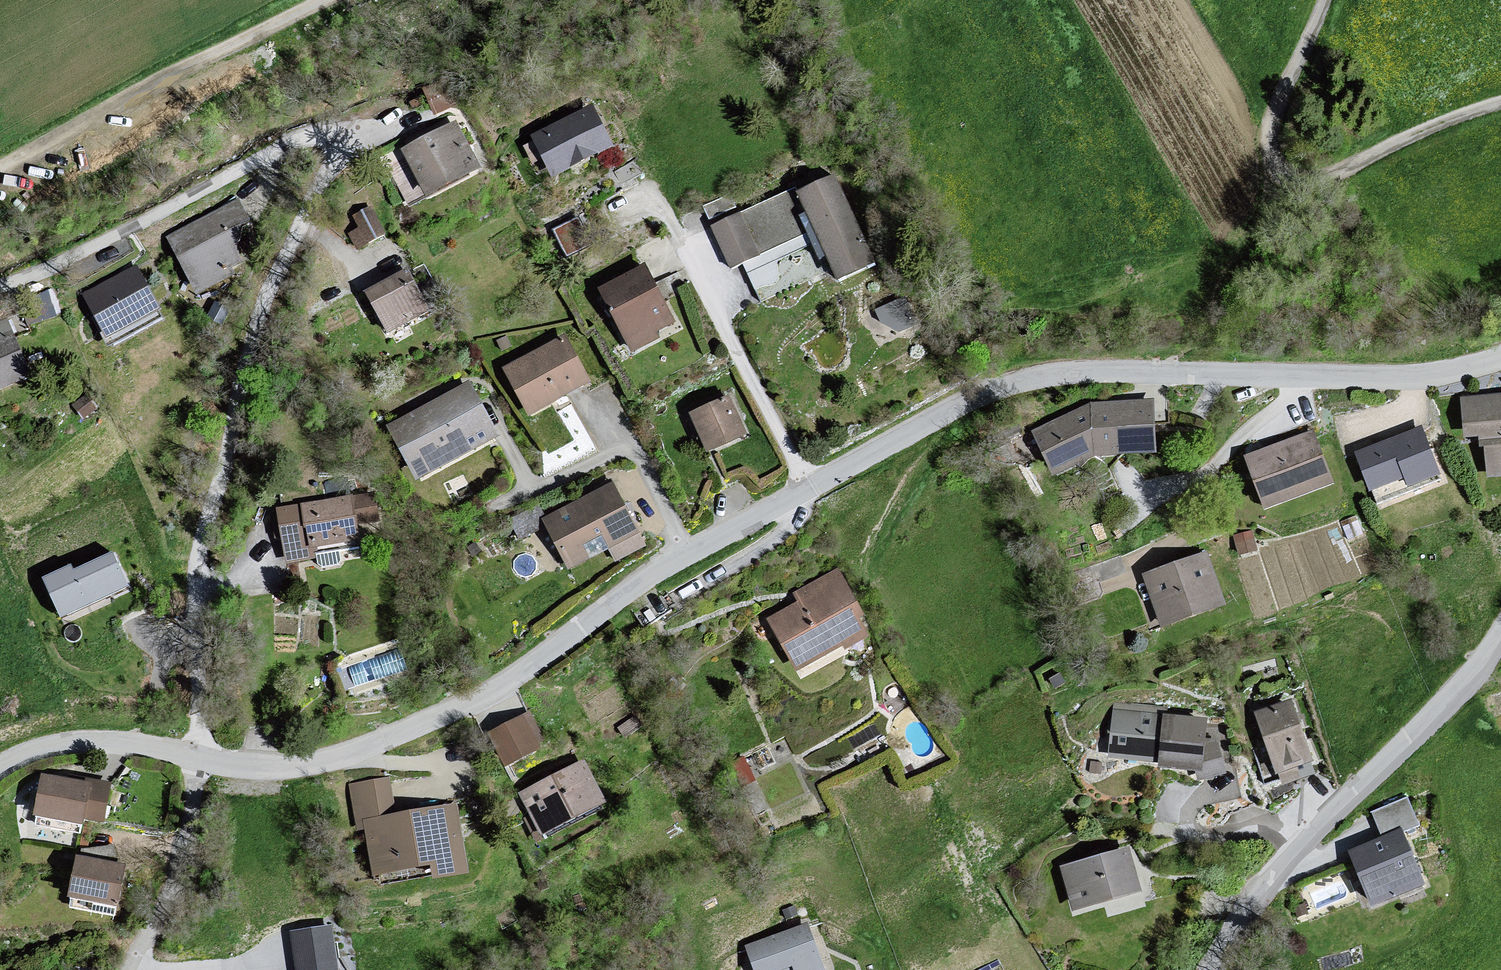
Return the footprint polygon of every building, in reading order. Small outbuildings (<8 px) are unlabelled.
[(618,152),(595,108),(533,141),(556,185),(618,152)] [(486,175),(460,126),(404,156),(429,204),(486,175)] [(836,174),(712,231),(732,273),(820,231),(848,290),(883,274),(836,174)] [(347,214),(361,243),(386,231),(372,202),(347,214)] [(267,258),(235,203),(169,242),(201,296),(267,258)] [(579,216),(555,227),(567,253),(591,242),(579,216)] [(137,264),(81,294),(105,339),(161,309),(137,264)] [(681,330),(647,268),(600,293),(634,356),(681,330)] [(431,317),(412,276),(368,297),(388,338),(431,317)] [(881,304),(891,330),(914,322),(903,296),(881,304)] [(8,324),(0,327),(0,400),(31,388),(8,324)] [(590,385),(564,339),(501,374),(528,420),(590,385)] [(470,389),(387,430),(414,485),(497,445),(470,389)] [(1461,403),(1463,445),(1487,444),(1489,486),(1500,485),(1500,401),(1461,403)] [(749,444),(728,402),(690,420),(710,462),(749,444)] [(1089,407),(1032,436),(1056,484),(1100,462),(1159,460),(1157,405),(1089,407)] [(1424,433),(1354,460),(1374,511),(1444,484),(1424,433)] [(1313,436),(1243,463),(1265,517),(1335,490),(1313,436)] [(650,552),(612,490),(545,530),(574,578),(610,557),(619,571),(650,552)] [(373,503),(277,514),(283,571),(316,567),(314,553),(359,547),(356,527),(376,524),(373,503)] [(127,587),(113,553),(50,579),(64,613),(127,587)] [(1210,557),(1144,582),(1164,636),(1230,612),(1210,557)] [(877,639),(839,571),(794,596),(800,606),(769,623),(801,681),(877,639)] [(1293,705),(1254,718),(1279,792),(1302,785),(1298,775),(1315,769),(1293,705)] [(1163,715),(1112,711),(1108,765),(1156,768),(1162,773),(1206,776),(1210,724),(1163,720),(1163,715)] [(551,756),(531,717),(488,739),(508,777),(551,756)] [(611,809),(588,763),(521,796),(544,842),(611,809)] [(87,783),(43,774),(35,812),(39,813),(37,824),(80,832),(84,815),(103,819),(110,783),(88,778),(87,783)] [(391,781),(347,788),(354,828),(368,826),(379,895),(470,880),(458,811),(397,821),(391,781)] [(1409,803),(1373,820),(1382,840),(1405,829),(1408,836),(1421,830),(1409,803)] [(1408,836),(1405,829),(1382,840),(1347,854),(1374,918),(1432,893),(1408,836)] [(1132,853),(1060,874),(1073,921),(1145,901),(1132,853)] [(127,871),(78,863),(68,923),(117,931),(127,871)] [(330,926),(291,932),(297,969),(337,969),(330,926)] [(810,926),(745,950),(752,969),(826,969),(810,926)]
